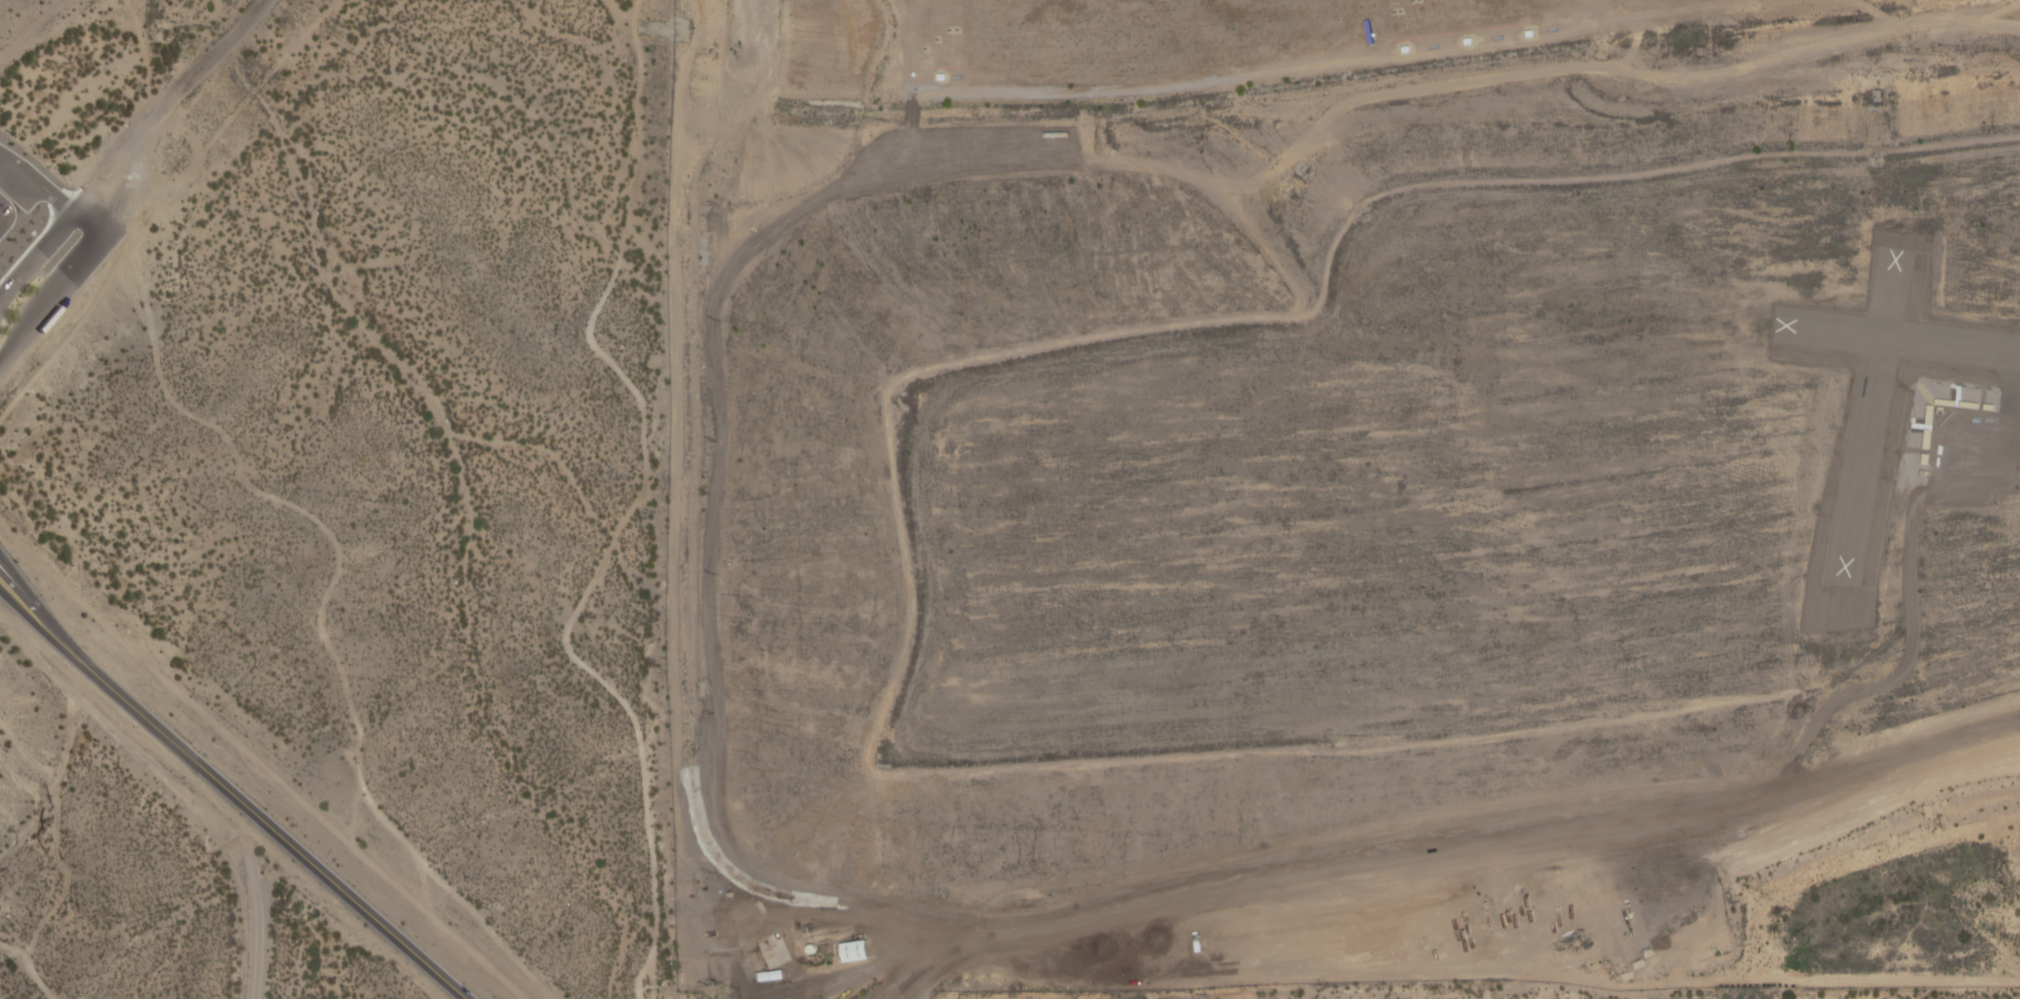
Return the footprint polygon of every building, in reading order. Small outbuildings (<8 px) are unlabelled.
[(842,944),(844,963),(869,960),(867,942),(842,944)]
